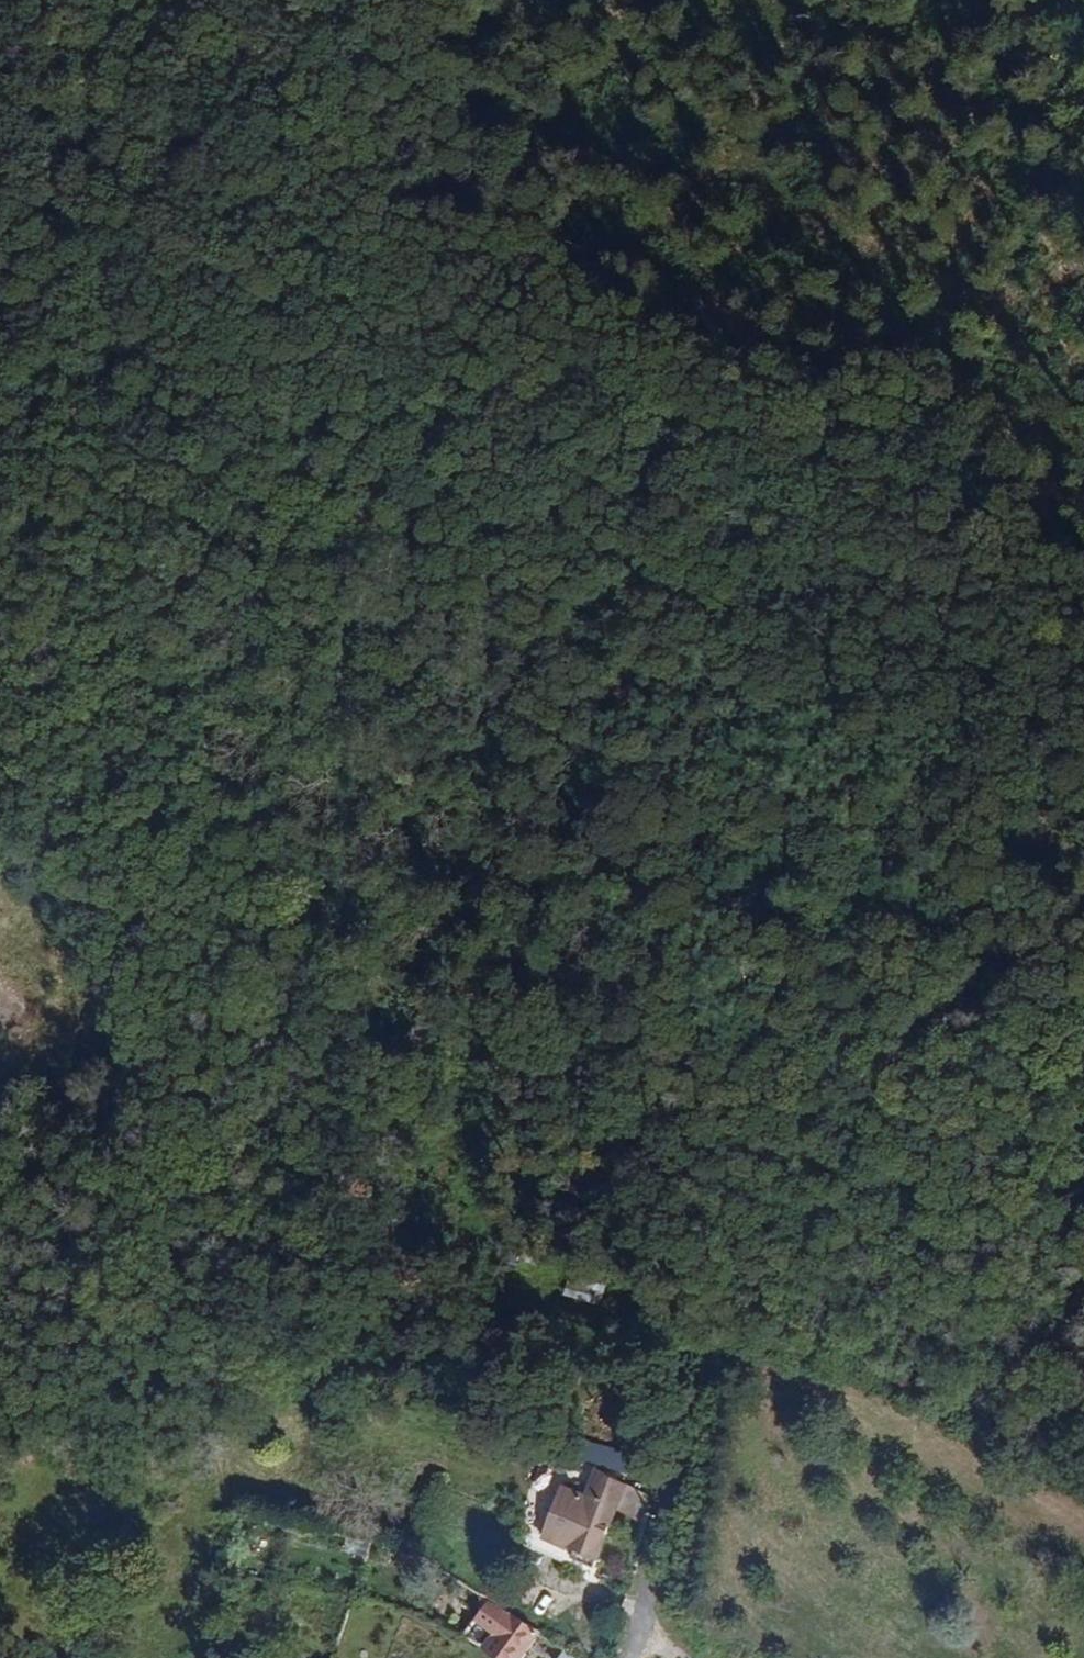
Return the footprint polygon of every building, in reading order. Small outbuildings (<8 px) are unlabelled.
[(647,1517),(651,1491),(595,1472),(576,1532),(554,1525),(559,1499),(484,1477),(476,1504),(541,1524),(535,1544),(603,1565),(620,1511),(647,1517)] [(516,1610),(497,1596),(473,1632),(479,1642),(483,1648),(516,1610)] [(516,1610),(483,1648),(494,1657),(517,1657),(539,1627),(516,1610)] [(562,1649),(557,1657),(577,1657),(562,1649)]
